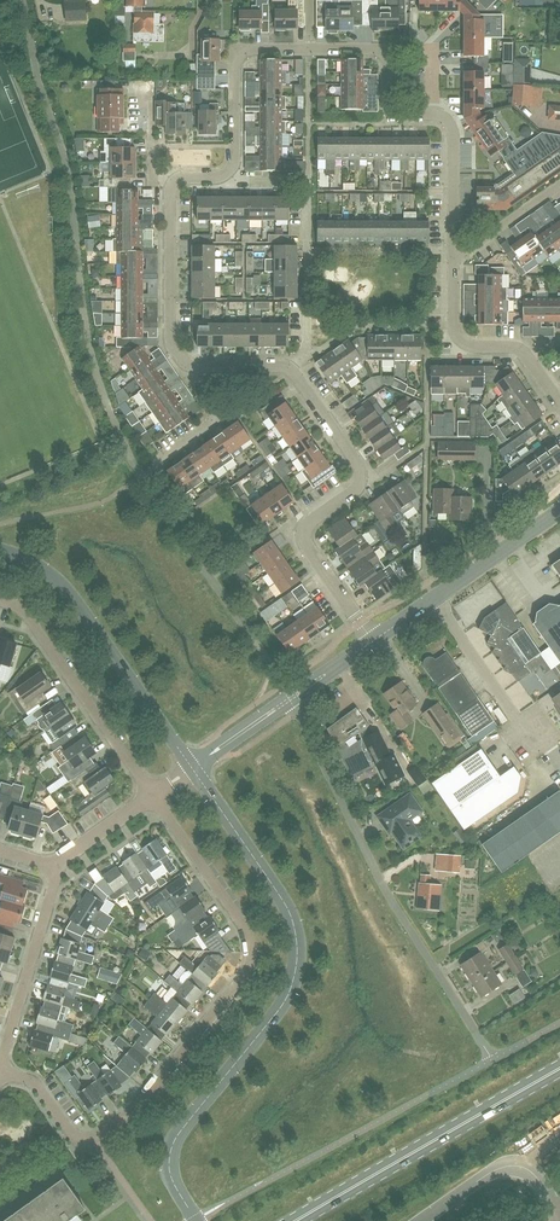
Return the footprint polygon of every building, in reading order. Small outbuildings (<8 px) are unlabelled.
[(67,2),(66,2),(67,21),(84,20),(83,1),(82,1),(82,0),(67,0),(67,2)] [(144,0),(115,0),(115,16),(125,16),(125,6),(134,7),(134,12),(141,12),(141,7),(144,7),(144,0)] [(304,14),(304,0),(288,0),(289,11),(275,11),(275,31),(285,31),(285,28),(297,28),(297,14),(304,14)] [(339,31),(339,9),(332,8),(332,0),(316,0),(316,15),(325,15),(325,31),(328,31),(328,33),(337,33),(337,31),(339,31)] [(353,31),(353,15),(362,14),(362,0),(339,0),(339,9),(339,31),(353,31)] [(385,31),(385,8),(385,0),(362,0),(362,14),(372,14),(372,31),(385,31)] [(398,14),(406,14),(406,0),(385,0),(385,8),(385,31),(398,31),(398,14)] [(419,11),(437,11),(437,0),(419,0),(419,11)] [(467,3),(464,0),(437,0),(437,11),(460,11),(467,3)] [(269,21),(269,5),(256,6),(256,12),(240,12),(240,31),(250,31),(250,28),(261,28),(261,21),(269,21)] [(464,15),(464,38),(484,38),(484,19),(479,19),(479,15),(472,7),(464,15)] [(154,24),(154,12),(141,12),(134,12),(134,25),(133,32),(133,41),(163,42),(164,24),(154,24)] [(487,24),(504,23),(504,13),(487,14),(487,24)] [(464,38),(464,56),(473,56),(473,64),(488,64),(488,56),(483,56),(484,38),(464,38)] [(218,62),(218,50),(221,50),(221,40),(202,40),(202,55),(197,55),(197,75),(215,75),(214,69),(215,62),(218,62)] [(136,61),(136,44),(123,45),(123,61),(136,61)] [(514,83),(529,84),(530,59),(514,58),(514,83)] [(363,72),(363,69),(363,60),(341,59),(341,72),(363,72)] [(282,72),(282,60),(259,60),(259,72),(282,72)] [(473,71),(464,71),(464,90),(484,90),(484,71),(488,71),(488,64),(473,64),(473,71)] [(513,75),(513,65),(502,65),(502,75),(513,75)] [(363,84),(363,75),(370,75),(370,69),(363,69),(363,72),(341,72),(341,84),(363,84)] [(286,72),(282,72),(259,72),(259,82),(252,82),(252,87),(260,87),(260,85),(282,84),(286,84),(286,72)] [(215,89),(215,75),(197,75),(197,89),(215,89)] [(282,97),(282,96),(282,84),(260,85),(260,87),(260,97),(282,97)] [(363,97),(363,94),(363,84),(341,84),(341,97),(363,97)] [(303,96),(303,85),(293,85),(293,96),(303,96)] [(533,86),(514,85),(513,106),(532,107),(533,86)] [(123,124),(123,89),(98,89),(98,132),(119,132),(119,124),(123,124)] [(464,90),(464,118),(479,114),(479,108),(484,108),(484,90),(464,90)] [(363,109),(363,99),(370,99),(370,94),(363,94),(363,97),(341,97),(341,109),(363,109)] [(285,96),(282,96),(282,97),(260,97),(260,107),(252,107),(252,112),(260,112),(260,109),(282,109),(285,109),(285,96)] [(185,134),(185,113),(172,113),(172,102),(156,102),(156,121),(167,121),(167,134),(185,134)] [(215,114),(218,114),(218,104),(210,104),(210,111),(199,111),(199,134),(215,134),(215,114)] [(556,105),(549,105),(548,120),(559,120),(559,106),(556,105)] [(282,121),(282,109),(260,109),(260,112),(260,121),(282,121)] [(496,130),(501,127),(490,112),(486,115),(482,118),(479,114),(464,118),(480,141),(496,130)] [(285,121),(282,121),(260,121),(260,131),(252,131),(252,137),(260,137),(260,134),(282,134),(285,134),(285,121)] [(496,130),(480,141),(491,157),(498,151),(504,159),(516,150),(510,142),(511,142),(501,127),(496,130)] [(506,209),(553,176),(559,172),(559,141),(542,132),(516,150),(504,159),(503,159),(515,177),(499,188),(476,188),(476,209),(506,209)] [(282,146),(282,134),(260,134),(260,137),(260,146),(282,146)] [(329,170),(330,170),(330,138),(317,138),(317,160),(326,160),(326,170),(329,170)] [(335,160),(342,160),(342,138),(330,138),(330,170),(329,170),(329,174),(335,174),(335,160)] [(350,170),(355,170),(355,138),(342,138),(342,160),(350,160),(350,170)] [(359,160),(367,160),(367,138),(355,138),(355,170),(359,170),(359,160)] [(379,170),(379,138),(367,138),(367,160),(375,160),(375,170),(379,170)] [(384,160),(392,160),(392,138),(379,138),(379,170),(384,170),(384,160)] [(404,170),(404,138),(392,138),(392,160),(392,170),(400,170),(404,170)] [(408,160),(416,160),(416,138),(404,138),(404,170),(408,170),(408,160)] [(424,170),(429,170),(429,143),(429,141),(429,138),(416,138),(416,160),(424,160),(424,170)] [(135,163),(135,148),(119,148),(119,139),(104,139),(104,154),(108,154),(108,163),(135,163)] [(282,158),(282,146),(260,146),(260,156),(253,156),(253,161),(259,161),(259,158),(282,158)] [(282,171),(282,158),(259,158),(259,161),(259,171),(282,171)] [(135,178),(135,163),(108,163),(108,172),(104,172),(104,187),(108,187),(119,187),(119,178),(135,178)] [(392,190),(392,182),(392,181),(380,181),(380,190),(392,190)] [(119,190),(119,187),(108,187),(108,202),(116,202),(138,202),(138,200),(138,190),(119,190)] [(210,220),(210,198),(197,198),(197,220),(210,220)] [(223,220),(223,198),(210,198),(210,220),(223,220)] [(236,220),(236,198),(223,198),(223,220),(236,220)] [(249,220),(249,198),(236,198),(236,220),(249,220)] [(262,220),(262,198),(249,198),(249,220),(262,220)] [(275,220),(275,198),(262,198),(262,220),(275,220)] [(289,205),(289,198),(275,198),(275,220),(289,220),(289,207),(289,205)] [(138,215),(138,205),(145,205),(145,200),(138,200),(138,202),(116,202),(116,215),(138,215)] [(538,227),(544,224),(535,211),(530,215),(538,227)] [(96,226),(95,215),(87,216),(89,227),(96,226)] [(138,227),(138,224),(138,215),(116,215),(116,227),(138,227)] [(330,247),(330,222),(317,222),(317,243),(326,243),(326,247),(330,247)] [(342,243),(342,222),(330,222),(330,247),(334,247),(334,243),(342,243)] [(355,247),(355,222),(342,222),(342,243),(351,243),(351,247),(355,247)] [(367,243),(367,222),(355,222),(355,247),(358,247),(358,243),(367,243)] [(379,247),(379,222),(367,222),(367,243),(375,243),(375,247),(379,247)] [(391,243),(392,222),(379,222),(379,247),(383,247),(383,243),(391,243)] [(404,247),(404,222),(392,222),(391,243),(400,243),(400,247),(404,247)] [(416,243),(416,222),(404,222),(404,247),(408,247),(408,243),(416,243)] [(429,243),(429,222),(416,222),(416,243),(425,243),(425,247),(428,247),(428,243),(429,243)] [(138,239),(138,230),(145,230),(145,224),(138,224),(138,227),(116,227),(116,239),(138,239)] [(555,224),(548,230),(544,224),(538,227),(542,233),(545,231),(558,250),(559,249),(559,231),(555,224)] [(514,235),(519,232),(515,225),(510,229),(514,235)] [(542,233),(535,238),(544,251),(544,252),(548,258),(558,250),(545,231),(542,233)] [(535,238),(531,232),(523,238),(519,232),(514,235),(518,241),(521,239),(534,259),(544,252),(544,251),(535,238)] [(138,239),(116,239),(113,239),(113,252),(116,252),(116,251),(138,251),(138,239)] [(521,239),(518,241),(511,247),(506,241),(500,245),(503,249),(507,254),(515,267),(522,276),(526,273),(522,267),(534,259),(521,239)] [(215,259),(215,246),(192,246),(192,259),(215,259)] [(297,259),(297,246),(274,246),(274,259),(297,259)] [(143,264),(143,254),(150,254),(150,249),(142,249),(142,251),(138,251),(116,251),(116,252),(116,263),(121,263),(121,264),(143,264)] [(215,272),(215,259),(192,259),(192,272),(215,272)] [(297,272),(297,259),(274,259),(267,259),(267,272),(274,272),(297,272)] [(143,276),(143,274),(143,264),(121,264),(121,276),(143,276)] [(501,287),(501,275),(504,275),(504,267),(488,267),(488,275),(478,275),(478,284),(471,284),(471,291),(478,291),(478,287),(501,287)] [(215,285),(215,272),(192,272),(192,285),(215,285)] [(297,285),(297,272),(274,272),(274,285),(297,285)] [(143,289),(143,279),(150,279),(150,274),(143,274),(143,276),(121,276),(121,288),(143,289)] [(215,299),(215,285),(192,285),(192,298),(215,299)] [(297,299),(297,285),(274,285),(274,299),(297,299)] [(506,287),(501,287),(478,287),(478,291),(478,300),(501,300),(507,300),(506,287)] [(143,301),(143,298),(143,289),(121,288),(121,301),(143,301)] [(143,313),(143,303),(150,303),(150,298),(143,298),(143,301),(121,301),(121,313),(143,313)] [(535,322),(535,299),(522,299),(522,322),(532,322),(532,329),(538,329),(538,322),(535,322)] [(547,322),(547,299),(535,299),(535,322),(538,322),(547,322)] [(559,299),(547,299),(547,322),(556,322),(556,329),(559,329),(559,322),(559,299)] [(501,312),(501,300),(478,300),(478,309),(471,309),(471,315),(478,315),(478,312),(501,312)] [(507,312),(501,312),(478,312),(478,315),(478,325),(507,325),(507,312)] [(143,325),(143,323),(143,313),(121,313),(121,325),(143,325)] [(143,337),(143,328),(150,328),(150,323),(143,323),(143,325),(121,325),(121,337),(117,337),(117,347),(131,347),(131,338),(143,338),(143,337)] [(210,347),(210,324),(197,324),(197,347),(210,347)] [(223,347),(223,324),(210,324),(210,347),(223,347)] [(236,347),(236,324),(223,324),(223,347),(236,347)] [(249,347),(249,324),(236,324),(236,347),(249,347)] [(262,347),(262,324),(249,324),(249,347),(262,347)] [(275,347),(275,324),(262,324),(262,347),(275,347)] [(289,343),(289,324),(275,324),(275,347),(289,347),(289,343)] [(149,340),(158,339),(158,329),(148,330),(149,340)] [(381,360),(381,335),(367,335),(368,338),(358,338),(362,350),(368,349),(368,360),(381,360)] [(394,360),(394,335),(381,335),(381,360),(394,360)] [(407,360),(407,335),(394,335),(394,360),(407,360)] [(421,360),(421,335),(407,335),(407,360),(421,360)] [(129,369),(147,356),(141,348),(145,346),(148,346),(148,337),(143,337),(143,338),(131,338),(131,347),(133,350),(121,358),(129,369)] [(363,360),(348,340),(337,347),(351,368),(363,360)] [(351,368),(337,347),(327,355),(341,375),(346,383),(357,375),(351,368)] [(341,375),(327,355),(315,363),(329,383),(341,375)] [(154,367),(152,364),(147,356),(129,369),(136,379),(154,367)] [(158,360),(161,364),(168,360),(165,356),(158,360)] [(142,389),(161,377),(155,369),(161,364),(158,360),(152,364),(154,367),(136,379),(142,389)] [(444,393),(444,366),(431,366),(431,392),(431,393),(444,393)] [(457,394),(457,366),(444,366),(444,393),(457,394)] [(470,387),(470,366),(457,366),(457,394),(466,394),(466,397),(470,397),(470,387)] [(491,384),(491,370),(495,370),(495,366),(470,366),(470,387),(484,387),(484,384),(491,384)] [(512,372),(508,366),(502,370),(495,370),(491,370),(491,384),(495,384),(503,395),(520,383),(512,372)] [(172,380),(175,385),(181,380),(179,376),(172,380)] [(168,387),(166,385),(161,377),(142,389),(137,393),(144,403),(149,399),(168,387)] [(113,389),(116,393),(121,389),(118,385),(120,384),(115,378),(111,381),(113,389)] [(381,379),(372,381),(376,390),(381,386),(381,379)] [(156,410),(175,397),(169,389),(175,385),(172,380),(166,385),(168,387),(149,399),(144,403),(151,413),(156,410)] [(376,390),(372,381),(371,381),(364,386),(367,390),(370,394),(376,390)] [(510,406),(527,394),(520,383),(503,395),(503,396),(500,398),(497,401),(500,404),(502,403),(506,409),(510,406)] [(416,390),(407,386),(405,392),(414,396),(416,390)] [(124,394),(121,389),(116,393),(119,397),(124,394)] [(517,416),(535,404),(527,394),(510,406),(517,416)] [(359,401),(354,395),(343,402),(348,409),(359,401)] [(186,401),(189,405),(195,401),(192,396),(186,401)] [(361,429),(379,416),(371,406),(376,402),(372,396),(359,405),(363,411),(354,418),(361,429)] [(182,407),(180,405),(175,397),(156,410),(151,413),(158,423),(163,420),(182,407)] [(275,426),(293,413),(285,402),(278,407),(274,400),(259,411),(265,420),(269,417),(275,426)] [(158,423),(166,434),(189,417),(184,409),(189,405),(186,401),(180,405),(182,407),(163,420),(158,423)] [(412,409),(418,405),(415,401),(409,405),(412,409)] [(540,417),(542,415),(535,404),(517,416),(517,417),(512,421),(514,424),(517,422),(522,430),(540,417)] [(421,409),(418,405),(412,409),(415,413),(421,409)] [(132,411),(129,406),(122,411),(121,411),(125,416),(132,411)] [(440,418),(457,418),(457,409),(440,409),(440,418)] [(282,436),(300,424),(293,413),(275,426),(282,436)] [(369,439),(386,427),(379,416),(361,429),(369,439)] [(530,428),(535,434),(546,427),(541,420),(530,428)] [(240,446),(250,439),(238,421),(228,429),(240,446)] [(454,437),(453,422),(444,422),(444,426),(444,437),(453,437),(454,437)] [(290,447),(307,434),(300,424),(282,436),(290,447)] [(493,434),(499,429),(496,425),(490,429),(493,434)] [(444,426),(431,426),(431,436),(444,437),(444,426)] [(376,450),(394,438),(386,427),(369,439),(376,450)] [(230,453),(240,446),(228,429),(218,436),(230,453)] [(469,429),(457,429),(457,437),(469,437),(469,429)] [(499,429),(493,434),(496,438),(499,436),(502,434),(499,429)] [(533,436),(528,430),(520,436),(524,442),(533,436)] [(297,458),(315,445),(307,434),(290,447),(297,458)] [(234,458),(230,453),(218,436),(207,443),(224,466),(224,465),(234,458)] [(518,446),(524,442),(520,436),(509,443),(513,449),(518,446)] [(398,460),(410,451),(406,445),(401,449),(394,438),(376,450),(384,461),(394,454),(398,460)] [(262,450),(267,447),(262,441),(258,444),(262,450)] [(556,441),(545,448),(557,466),(559,464),(559,447),(556,441)] [(475,443),(438,442),(438,459),(474,460),(475,443)] [(224,466),(207,443),(197,450),(210,468),(214,473),(224,466)] [(509,452),(513,449),(509,443),(505,446),(509,452)] [(305,468),(322,456),(315,445),(297,458),(305,468)] [(557,466),(545,448),(544,449),(542,446),(535,451),(533,448),(530,450),(546,473),(557,466)] [(271,453),(267,447),(262,450),(267,456),(271,453)] [(200,475),(210,468),(197,450),(187,457),(200,475)] [(546,473),(530,450),(519,458),(535,481),(546,473)] [(264,459),(261,455),(255,459),(258,464),(264,459)] [(328,478),(323,472),(330,467),(322,456),(305,468),(301,471),(313,488),(328,478)] [(423,461),(419,456),(413,460),(417,465),(423,461)] [(203,479),(200,475),(187,457),(177,464),(190,482),(192,486),(193,486),(203,479)] [(535,481),(519,458),(509,465),(513,471),(512,471),(525,488),(535,481)] [(256,469),(259,474),(265,469),(269,467),(266,462),(262,465),(256,469)] [(273,465),(277,472),(282,468),(277,462),(273,465)] [(192,486),(190,482),(177,464),(167,471),(174,482),(172,484),(181,496),(194,487),(193,486),(192,486)] [(241,469),(244,473),(250,469),(247,465),(241,469)] [(286,475),(282,468),(277,472),(282,478),(286,475)] [(238,478),(244,473),(241,469),(235,473),(238,478)] [(259,474),(256,469),(250,474),(253,478),(259,474)] [(525,488),(512,471),(501,478),(495,478),(495,494),(498,494),(503,494),(505,493),(510,490),(514,496),(525,488)] [(227,479),(221,483),(224,487),(228,484),(230,483),(227,479)] [(410,502),(417,497),(404,479),(386,492),(399,510),(402,514),(414,506),(410,502)] [(217,492),(224,487),(221,483),(214,487),(217,492)] [(238,498),(245,494),(237,483),(231,487),(234,491),(238,498)] [(294,502),(282,484),(271,491),(284,509),(294,502)] [(471,520),(471,498),(452,497),(453,490),(434,489),(434,513),(448,513),(448,519),(471,520)] [(277,516),(283,513),(281,511),(284,509),(271,491),(261,498),(274,516),(276,514),(277,516)] [(391,515),(399,510),(386,492),(369,504),(387,530),(396,524),(391,515)] [(200,497),(203,502),(210,497),(207,493),(200,497)] [(203,502),(200,497),(194,502),(197,506),(203,502)] [(274,516),(261,498),(246,509),(262,532),(268,527),(268,525),(266,521),(274,516)] [(353,539),(358,535),(357,535),(345,517),(327,530),(339,547),(340,548),(353,538),(353,539)] [(378,535),(384,543),(391,538),(385,530),(378,535)] [(347,568),(373,550),(361,533),(358,535),(353,539),(353,538),(340,548),(339,547),(335,551),(347,568)] [(260,563),(278,551),(271,540),(269,541),(253,553),(260,563)] [(422,559),(422,544),(414,549),(414,559),(422,559)] [(377,573),(382,570),(385,568),(373,550),(347,568),(360,586),(364,583),(377,574),(377,573)] [(267,573),(285,561),(278,551),(260,563),(267,573)] [(551,565),(559,576),(559,577),(559,559),(551,565)] [(274,583),(292,571),(285,561),(267,573),(274,583)] [(242,570),(237,564),(233,567),(237,573),(242,570)] [(402,583),(390,565),(385,568),(382,570),(377,573),(377,574),(364,583),(376,601),(402,583)] [(282,594),(299,581),(292,571),(274,583),(282,594)] [(501,592),(514,579),(509,574),(496,587),(501,592)] [(243,581),(247,587),(252,584),(247,578),(243,581)] [(256,590),(252,584),(247,587),(252,594),(256,590)] [(306,590),(301,584),(291,591),(295,597),(306,590)] [(513,602),(521,594),(517,589),(509,597),(513,602)] [(284,603),(290,598),(287,594),(281,599),(284,603)] [(266,605),(261,598),(257,601),(261,608),(266,605)] [(271,606),(277,614),(287,607),(284,603),(281,599),(271,606)] [(522,601),(514,612),(519,616),(528,605),(522,601)] [(534,671),(537,672),(536,674),(547,689),(559,680),(541,653),(540,652),(540,653),(523,628),(524,628),(523,627),(523,628),(505,603),(484,617),(478,629),(491,635),(487,644),(494,648),(492,652),(500,656),(498,660),(506,664),(504,669),(512,673),(518,682),(534,671)] [(559,605),(549,603),(536,612),(534,623),(532,624),(559,663),(559,604),(559,605)] [(277,614),(271,606),(264,611),(261,613),(267,621),(277,614)] [(328,622),(317,607),(307,614),(319,632),(330,625),(328,622)] [(319,632),(307,614),(297,621),(309,639),(319,632)] [(309,639),(297,621),(287,628),(299,646),(309,639)] [(299,646),(287,628),(276,635),(289,653),(299,646)] [(12,655),(16,643),(0,639),(0,669),(1,664),(9,666),(12,655)] [(446,652),(435,659),(434,658),(433,658),(432,657),(430,657),(429,657),(427,657),(426,658),(425,658),(424,660),(423,661),(423,662),(422,664),(423,665),(423,666),(424,668),(455,713),(472,736),(494,721),(478,697),(446,652)] [(557,664),(551,669),(552,670),(558,678),(559,677),(559,668),(557,664)] [(49,686),(40,673),(17,690),(15,688),(8,693),(14,702),(17,700),(26,713),(39,704),(34,697),(49,686)] [(404,712),(415,704),(400,683),(385,694),(396,711),(391,714),(401,729),(411,722),(404,712)] [(44,731),(68,714),(60,703),(48,712),(43,705),(31,713),(38,723),(38,725),(41,729),(43,730),(44,731)] [(461,731),(448,712),(445,715),(437,703),(423,713),(445,745),(448,748),(461,739),(459,736),(459,735),(458,734),(461,731)] [(362,713),(359,709),(350,716),(348,713),(327,729),(337,749),(369,725),(360,714),(362,713)] [(64,735),(76,726),(68,714),(44,731),(52,742),(49,745),(53,751),(68,741),(64,735)] [(379,731),(338,751),(351,778),(378,765),(387,784),(403,776),(394,758),(390,760),(380,738),(382,737),(379,731)] [(414,748),(403,732),(397,736),(408,752),(414,748)] [(80,763),(95,752),(85,738),(82,740),(79,736),(62,748),(65,752),(64,753),(69,760),(58,768),(68,782),(72,780),(85,771),(80,763)] [(471,746),(466,738),(462,741),(467,749),(471,746)] [(481,749),(431,783),(464,830),(517,793),(521,777),(514,766),(500,776),(481,749)] [(408,772),(418,786),(427,780),(417,766),(408,772)] [(106,788),(116,782),(106,769),(104,770),(103,768),(91,776),(87,769),(85,771),(72,780),(76,786),(83,783),(85,782),(92,792),(90,794),(76,808),(82,817),(111,796),(106,788)] [(46,789),(38,778),(34,791),(37,792),(43,791),(46,789)] [(532,809),(482,844),(501,873),(559,832),(559,792),(559,790),(532,809)] [(6,809),(9,798),(10,796),(0,793),(0,807),(6,809)] [(379,817),(390,832),(392,830),(402,844),(404,845),(407,845),(409,843),(410,843),(413,841),(413,840),(416,838),(417,836),(417,833),(407,820),(420,811),(410,796),(379,817)] [(21,836),(28,811),(20,808),(22,802),(9,798),(6,809),(5,812),(12,815),(8,829),(10,829),(10,833),(21,836)] [(36,837),(40,822),(47,824),(53,833),(68,824),(58,811),(49,817),(28,811),(21,836),(32,839),(34,837),(36,837)] [(176,869),(155,839),(142,848),(143,850),(137,854),(147,869),(160,860),(169,874),(176,869)] [(155,880),(147,869),(137,854),(136,853),(122,862),(123,864),(117,868),(127,883),(128,882),(140,874),(150,888),(157,882),(155,880)] [(460,856),(447,855),(445,871),(459,872),(460,856)] [(475,869),(475,860),(466,859),(465,868),(475,869)] [(137,896),(128,882),(127,883),(117,868),(116,866),(103,876),(104,877),(94,884),(108,896),(109,895),(111,899),(115,899),(124,893),(130,901),(132,900),(137,896)] [(26,890),(9,885),(12,878),(0,874),(0,890),(3,891),(0,900),(2,900),(22,906),(22,905),(26,890)] [(439,910),(441,885),(430,884),(430,876),(421,875),(420,883),(419,883),(416,908),(439,910)] [(194,897),(190,891),(191,890),(182,877),(152,897),(157,905),(162,902),(165,906),(167,907),(175,901),(180,908),(194,897)] [(159,877),(155,880),(157,882),(160,887),(167,882),(164,878),(159,877)] [(100,909),(108,896),(94,884),(89,893),(87,892),(78,906),(109,925),(114,918),(100,909)] [(137,896),(132,900),(135,905),(141,901),(137,896)] [(179,937),(180,937),(208,917),(204,911),(205,910),(195,896),(194,897),(180,908),(171,914),(174,919),(175,921),(176,924),(175,926),(175,928),(174,929),(175,930),(167,935),(171,942),(179,937)] [(24,906),(22,905),(22,906),(2,900),(0,908),(0,925),(2,917),(19,922),(24,906)] [(109,925),(78,906),(69,919),(71,920),(66,929),(82,936),(85,931),(92,935),(97,927),(105,932),(109,925)] [(222,937),(217,931),(219,930),(209,916),(208,917),(180,937),(184,944),(198,934),(207,947),(212,944),(217,952),(232,953),(221,938),(222,937)] [(87,938),(82,936),(66,929),(63,938),(61,938),(56,954),(58,954),(75,959),(75,960),(91,964),(94,956),(85,953),(87,946),(85,943),(87,938)] [(502,937),(498,931),(492,935),(496,941),(502,937)] [(13,944),(15,938),(0,933),(0,947),(13,951),(15,947),(13,944)] [(507,962),(515,957),(507,945),(499,950),(507,962)] [(12,956),(13,951),(0,947),(0,961),(7,963),(9,957),(12,956)] [(145,960),(149,952),(142,949),(138,957),(145,960)] [(131,959),(135,952),(131,950),(127,951),(125,955),(131,959)] [(493,971),(480,952),(461,965),(473,984),(493,971)] [(71,974),(75,960),(75,959),(58,954),(56,961),(54,961),(50,977),(51,977),(69,982),(85,987),(87,979),(71,974)] [(208,955),(198,967),(185,956),(179,963),(188,971),(189,970),(206,985),(207,986),(216,972),(221,966),(208,955)] [(523,969),(515,957),(507,962),(515,974),(523,969)] [(117,983),(122,973),(100,967),(97,977),(117,983)] [(537,976),(538,973),(535,968),(531,967),(529,975),(537,976)] [(201,991),(206,985),(189,970),(188,971),(184,971),(179,977),(179,982),(170,974),(164,981),(171,987),(191,1003),(191,1004),(192,1005),(203,992),(201,991)] [(481,997),(501,984),(493,971),(473,984),(481,997)] [(525,971),(516,977),(524,989),(533,983),(525,971)] [(64,997),(69,982),(51,977),(49,984),(47,984),(43,1000),(44,1000),(45,1000),(62,1005),(78,1010),(80,1002),(64,997)] [(187,1010),(186,1009),(191,1004),(191,1003),(171,987),(164,996),(164,1001),(154,993),(149,999),(177,1023),(187,1010)] [(515,1004),(525,998),(520,989),(509,996),(515,1004)] [(119,999),(118,995),(116,993),(111,999),(116,1003),(119,999)] [(167,1035),(177,1023),(149,999),(143,1006),(156,1017),(147,1028),(147,1029),(160,1040),(161,1040),(165,1034),(167,1035)] [(57,1020),(62,1005),(45,1000),(44,1000),(42,1007),(41,1007),(36,1023),(38,1023),(71,1033),(73,1025),(57,1020)] [(97,1015),(100,1006),(93,1004),(91,1013),(97,1015)] [(151,1054),(162,1041),(161,1040),(160,1040),(147,1029),(147,1028),(134,1017),(128,1024),(141,1035),(132,1047),(131,1047),(145,1059),(145,1058),(150,1053),(151,1054)] [(48,1051),(53,1036),(69,1041),(71,1033),(38,1023),(36,1030),(34,1030),(29,1046),(48,1051)] [(136,1072),(147,1059),(145,1058),(145,1059),(131,1047),(132,1047),(119,1036),(113,1043),(126,1054),(116,1066),(128,1079),(135,1071),(136,1072)] [(120,1085),(128,1079),(116,1066),(104,1074),(94,1061),(86,1066),(96,1080),(96,1079),(107,1094),(108,1096),(122,1086),(120,1085)] [(107,1094),(96,1079),(96,1080),(84,1088),(74,1075),(72,1076),(63,1065),(54,1072),(75,1100),(79,1096),(88,1110),(102,1100),(101,1098),(107,1094)] [(85,1209),(63,1179),(3,1220),(68,1220),(85,1209)]
